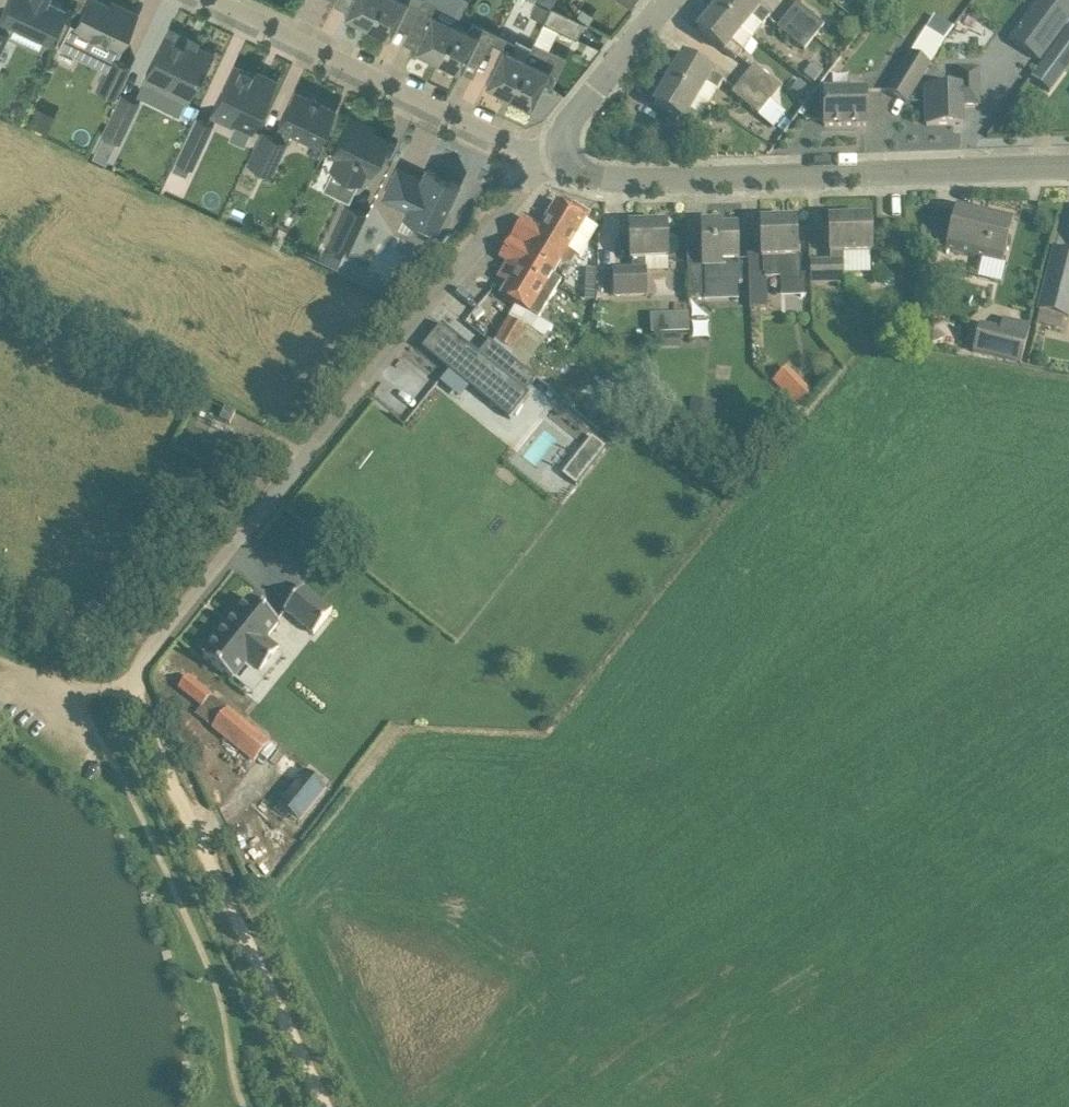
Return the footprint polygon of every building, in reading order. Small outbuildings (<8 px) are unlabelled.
[(8,34),(42,50),(65,2),(60,0),(8,0),(2,12),(3,12),(0,19),(0,51),(8,34)] [(119,49),(137,12),(121,4),(120,8),(104,0),(88,0),(86,4),(76,24),(72,22),(61,45),(82,56),(87,46),(112,58),(113,56),(115,57),(119,49)] [(345,12),(368,23),(379,0),(351,0),(345,12)] [(420,5),(423,0),(379,0),(368,23),(390,34),(399,15),(412,21),(420,5)] [(416,46),(438,57),(467,0),(439,0),(438,2),(434,0),(423,0),(420,5),(412,21),(425,27),(416,46)] [(725,14),(742,29),(753,16),(763,25),(770,16),(759,8),(760,7),(752,0),(722,0),(716,7),(725,14)] [(1010,39),(1039,61),(1068,21),(1068,0),(1040,0),(1010,39)] [(536,1),(531,13),(544,18),(549,6),(536,1)] [(796,3),(787,15),(814,37),(824,25),(796,3)] [(585,21),(552,4),(544,20),(577,36),(585,21)] [(578,13),(589,22),(594,14),(583,6),(578,13)] [(698,30),(725,51),(725,50),(735,58),(742,50),(732,42),(742,29),(725,14),(716,7),(698,30)] [(814,37),(787,15),(777,28),(805,50),(814,37)] [(456,22),(438,57),(461,68),(470,49),(483,56),(491,40),(495,30),(481,23),(481,24),(474,21),(468,28),(456,22)] [(170,27),(147,75),(145,79),(161,87),(188,100),(201,72),(206,72),(211,62),(208,57),(211,52),(187,40),(189,36),(170,27)] [(907,102),(930,64),(945,40),(926,28),(911,53),(888,90),(907,102)] [(1063,74),(1068,65),(1068,28),(1031,77),(1050,91),(1063,74)] [(509,92),(514,82),(527,55),(514,50),(516,41),(509,38),(510,37),(495,30),(491,40),(504,46),(487,81),(509,92)] [(514,82),(509,92),(531,103),(543,80),(552,85),(565,58),(533,43),(527,55),(514,82)] [(706,83),(718,89),(723,80),(712,73),(712,72),(683,55),(669,79),(698,96),(706,83)] [(96,88),(114,97),(130,64),(115,57),(113,56),(112,58),(96,88)] [(825,70),(814,61),(804,73),(815,83),(825,70)] [(213,109),(252,128),(276,79),(259,71),(257,74),(235,63),(213,109)] [(752,64),(742,78),(771,101),(782,87),(752,64)] [(979,104),(978,70),(959,70),(960,88),(927,88),(928,123),(962,123),(961,105),(979,104)] [(770,103),(771,101),(742,78),(731,92),(771,124),(781,112),(770,103)] [(688,139),(695,127),(701,117),(690,110),(698,96),(669,79),(654,104),(671,113),(664,125),(688,139)] [(800,101),(810,86),(799,79),(789,93),(800,101)] [(295,88),(291,98),(279,122),(280,123),(274,135),(263,129),(248,161),(272,172),(287,140),(285,140),(291,128),(319,141),(335,107),(295,88)] [(867,125),(866,103),(866,88),(824,89),(825,126),(867,125)] [(117,139),(120,140),(139,101),(123,93),(104,132),(117,139)] [(194,166),(214,123),(196,114),(176,157),(191,165),(194,166)] [(351,115),(332,152),(338,155),(332,167),(361,181),(366,169),(372,171),(388,138),(363,126),(365,122),(351,115)] [(104,132),(98,144),(112,150),(117,139),(104,132)] [(191,165),(176,157),(171,167),(187,174),(191,165)] [(398,167),(385,195),(409,206),(405,214),(436,229),(459,182),(450,178),(450,177),(450,176),(449,174),(448,173),(447,172),(445,171),(442,170),(440,169),(438,170),(437,170),(436,171),(427,167),(422,179),(398,167)] [(511,238),(558,266),(568,249),(580,257),(599,227),(586,219),(589,213),(576,205),(573,211),(557,201),(538,232),(521,222),(511,238)] [(366,212),(347,203),(329,243),(347,252),(366,212)] [(946,250),(1003,264),(1014,219),(956,205),(946,250)] [(829,219),(830,230),(831,261),(811,262),(811,283),(843,282),(843,274),(842,254),(870,253),(872,253),(871,218),(829,219)] [(781,278),(781,282),(801,281),(800,255),(797,256),(796,220),(761,221),(762,272),(749,272),(750,307),(768,307),(767,278),(781,278)] [(704,267),(738,266),(737,227),(721,227),(721,222),(702,223),(703,263),(687,264),(689,299),(705,298),(704,267)] [(646,294),(646,274),(645,259),(668,258),(667,224),(629,225),(631,259),(632,259),(632,269),(614,270),(614,295),(646,294)] [(558,266),(511,238),(499,257),(517,268),(500,295),(516,305),(494,342),(512,353),(510,357),(537,379),(547,387),(573,353),(553,336),(551,339),(546,336),(552,327),(538,319),(561,281),(552,275),(558,266)] [(927,265),(924,279),(930,280),(931,274),(939,276),(941,268),(927,265)] [(1041,310),(1064,316),(1068,317),(1068,279),(1047,274),(1038,309),(1041,310)] [(596,300),(596,290),(585,289),(585,300),(596,300)] [(689,312),(652,312),(652,330),(689,330),(689,312)] [(972,352),(1021,364),(1031,325),(1004,318),(1000,331),(979,326),(972,352)] [(709,322),(694,323),(695,338),(710,337),(709,322)] [(477,354),(441,324),(422,347),(509,419),(529,394),(525,392),(536,379),(488,341),(477,354)] [(886,338),(886,329),(876,329),(876,338),(886,338)] [(682,347),(682,335),(665,335),(665,347),(682,347)] [(801,405),(813,390),(784,368),(772,384),(801,405)] [(714,434),(715,401),(690,399),(688,432),(714,434)] [(226,407),(220,420),(229,424),(235,412),(226,407)] [(576,455),(591,466),(605,447),(591,436),(576,455)] [(331,610),(301,586),(283,609),(312,633),(331,610)] [(279,624),(247,599),(201,656),(233,682),(246,666),(258,676),(279,650),(266,640),(279,624)] [(212,727),(254,761),(269,743),(227,708),(212,727)]
